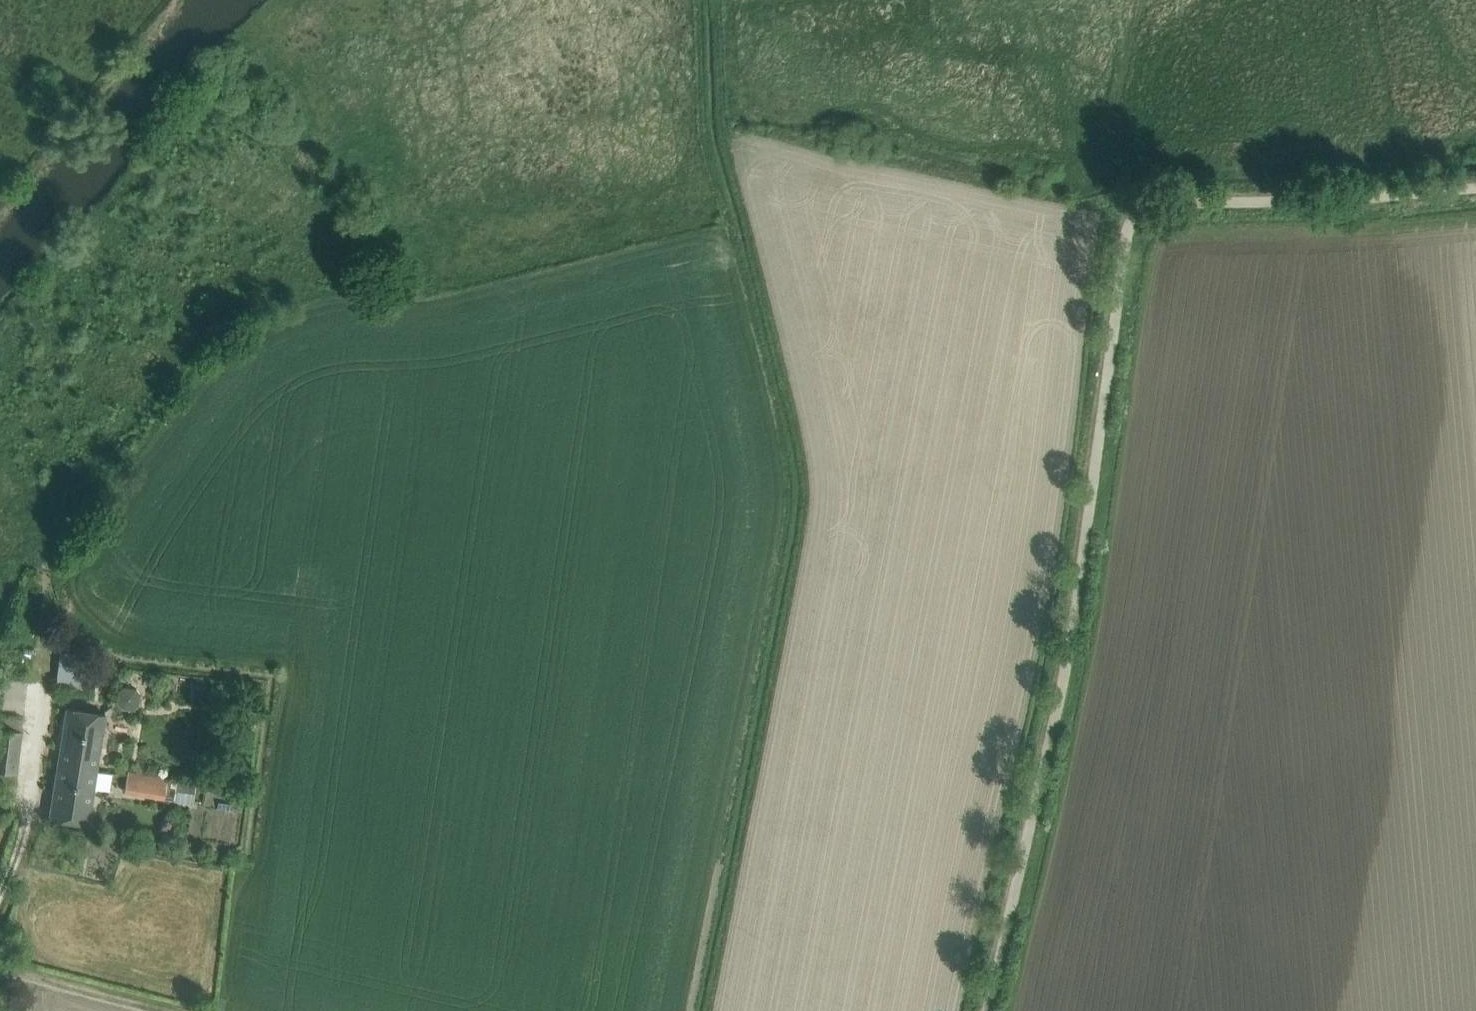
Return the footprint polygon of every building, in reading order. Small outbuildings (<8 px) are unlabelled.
[(58,665),(56,683),(79,685),(81,668),(77,667),(79,655),(60,652),(58,665)] [(118,692),(116,703),(121,710),(133,711),(139,706),(140,695),(135,688),(125,687),(118,692)] [(58,762),(97,769),(105,713),(67,707),(58,762)] [(17,773),(22,730),(0,728),(0,771),(17,773)] [(96,772),(97,769),(58,762),(49,818),(88,824),(93,790),(108,792),(111,775),(96,772)] [(164,799),(167,775),(127,770),(124,793),(164,799)] [(195,793),(197,784),(177,781),(175,789),(195,793)]
